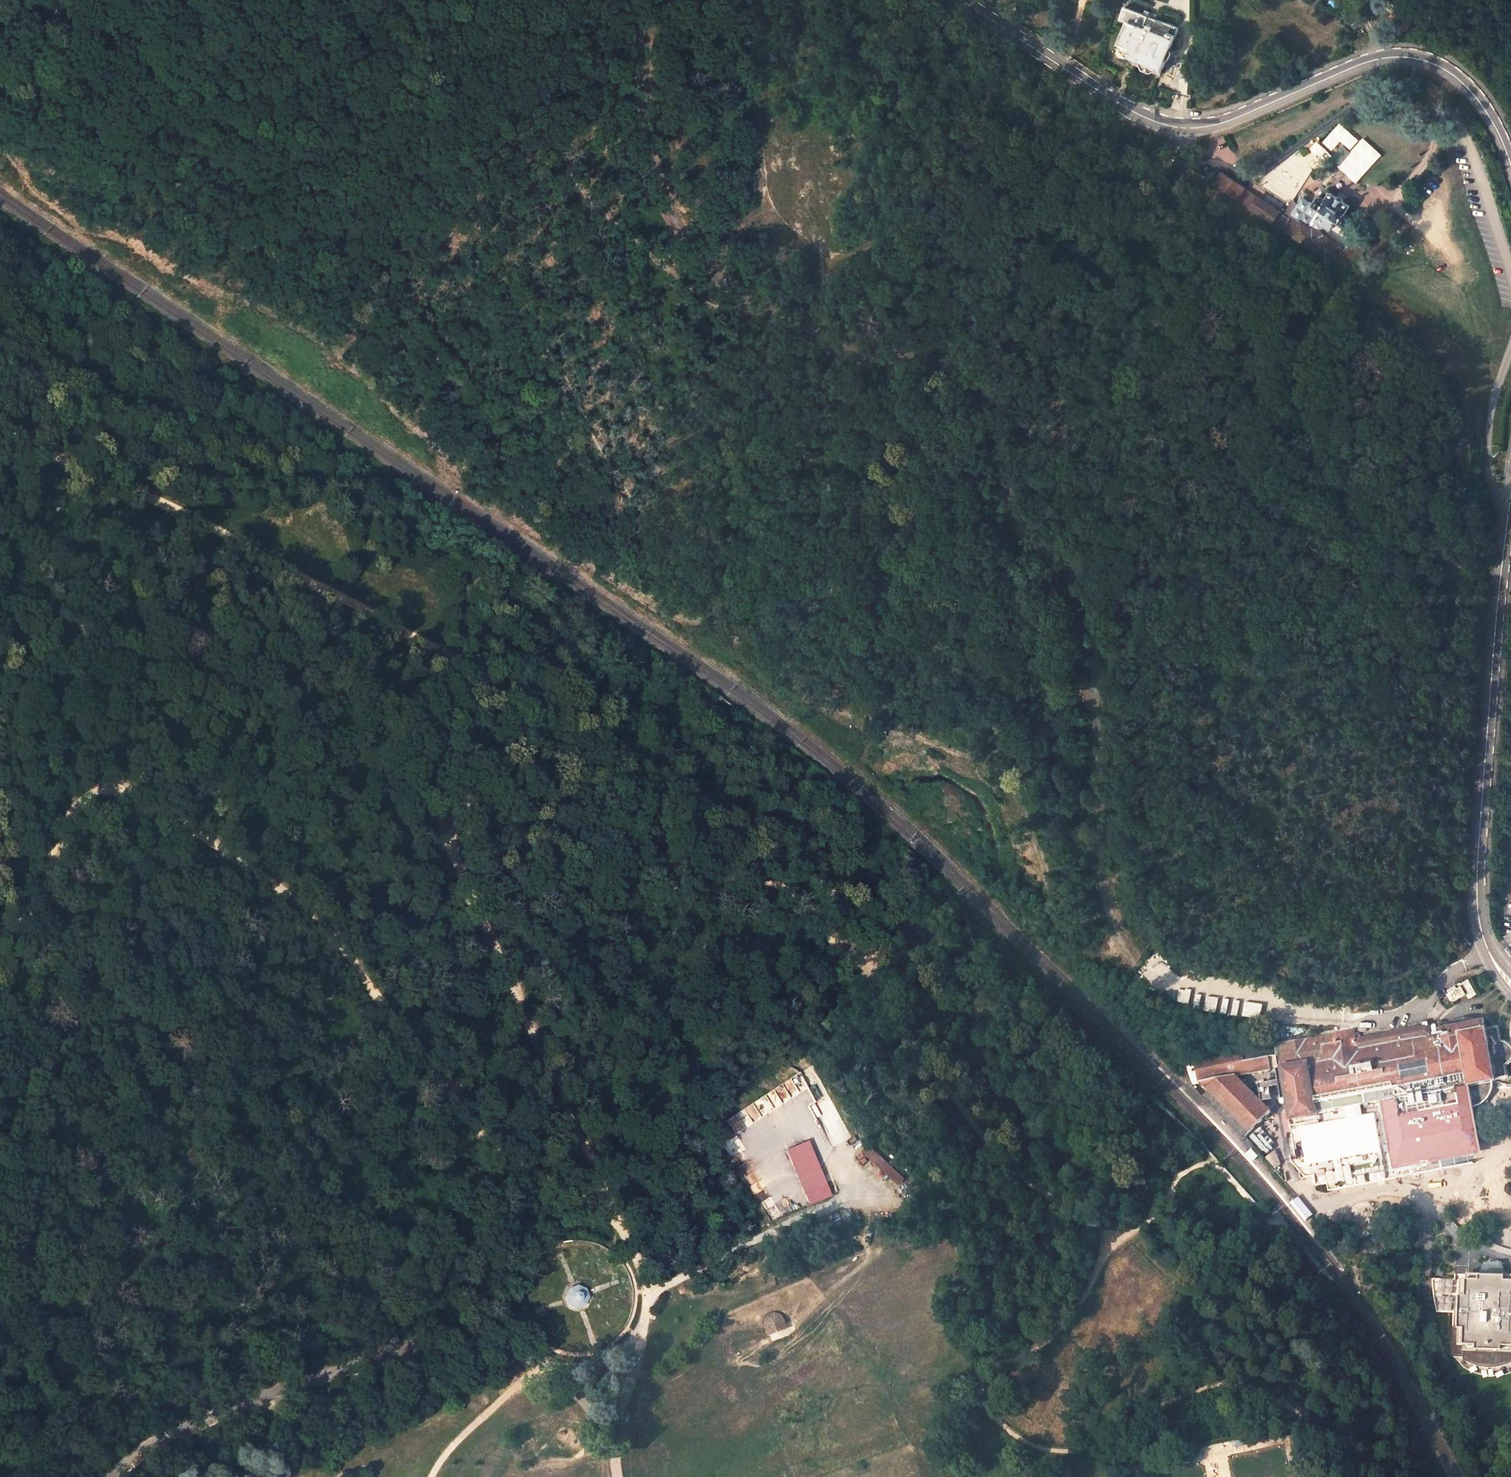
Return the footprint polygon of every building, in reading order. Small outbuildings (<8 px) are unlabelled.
[(1142,62),(1160,69),(1159,71),(1162,73),(1176,37),(1182,39),(1183,36),(1180,35),(1182,26),(1180,25),(1155,17),(1157,11),(1144,6),(1142,13),(1125,7),(1120,19),(1127,22),(1118,43),(1131,48),(1128,55),(1138,58),(1136,63),(1140,65),(1142,62)] [(1127,22),(1120,19),(1118,43),(1127,22)] [(1182,26),(1180,35),(1183,36),(1182,39),(1190,42),(1192,27),(1180,23),(1180,25),(1182,26)] [(1106,69),(1103,75),(1109,78),(1113,73),(1106,69)] [(1328,151),(1343,137),(1336,130),(1321,143),(1328,151)] [(1351,154),(1342,145),(1330,158),(1339,166),(1351,154)] [(1324,235),(1323,231),(1327,225),(1333,229),(1338,221),(1347,226),(1351,219),(1346,215),(1352,207),(1331,193),(1325,200),(1320,197),(1318,197),(1313,204),(1304,198),(1297,207),(1289,202),(1281,212),(1220,172),(1213,182),(1280,226),(1337,265),(1352,274),(1372,243),(1371,242),(1372,239),(1374,237),(1375,237),(1376,237),(1377,237),(1377,236),(1378,236),(1378,235),(1379,235),(1379,234),(1379,233),(1380,233),(1380,232),(1380,231),(1380,230),(1379,230),(1379,229),(1381,227),(1374,223),(1373,225),(1372,225),(1371,225),(1370,225),(1370,226),(1369,226),(1369,227),(1368,227),(1368,228),(1367,229),(1367,230),(1367,231),(1367,232),(1367,233),(1368,233),(1366,235),(1364,238),(1358,233),(1346,250),(1324,235)] [(1477,994),(1468,979),(1460,984),(1459,982),(1454,985),(1456,989),(1447,995),(1447,996),(1443,998),(1446,1004),(1449,1002),(1451,1004),(1465,995),(1468,999),(1477,994)] [(1497,1080),(1486,1028),(1485,1019),(1430,1029),(1424,1030),(1424,1026),(1356,1038),(1354,1030),(1278,1045),(1288,1091),(1290,1101),(1294,1117),(1327,1111),(1328,1115),(1294,1122),(1295,1125),(1291,1125),(1295,1151),(1299,1167),(1306,1175),(1316,1173),(1318,1185),(1329,1182),(1330,1190),(1399,1178),(1387,1126),(1399,1114),(1411,1112),(1412,1115),(1415,1118),(1418,1120),(1422,1120),(1425,1120),(1429,1119),(1432,1117),(1434,1115),(1436,1111),(1437,1108),(1446,1106),(1442,1089),(1467,1084),(1468,1086),(1497,1080)] [(1486,1028),(1497,1080),(1509,1078),(1506,1066),(1509,1064),(1510,1063),(1510,1043),(1509,1038),(1501,1037),(1499,1025),(1486,1028)] [(1214,1031),(1196,1032),(1197,1041),(1215,1041),(1214,1031)] [(1269,1068),(1266,1056),(1252,1058),(1250,1052),(1241,1053),(1240,1048),(1186,1059),(1188,1069),(1190,1069),(1191,1075),(1197,1074),(1198,1081),(1199,1081),(1235,1074),(1269,1068)] [(1235,1074),(1199,1081),(1205,1087),(1215,1097),(1220,1102),(1244,1083),(1235,1074)] [(1270,1110),(1244,1083),(1220,1102),(1250,1132),(1270,1110)] [(1205,1087),(1200,1093),(1209,1102),(1215,1097),(1205,1087)] [(1290,1101),(1288,1091),(1279,1093),(1280,1099),(1282,1098),(1282,1102),(1290,1101)] [(1245,1137),(1250,1132),(1220,1102),(1215,1097),(1209,1102),(1245,1137)] [(785,1148),(807,1205),(828,1197),(806,1140),(785,1148)] [(898,1185),(905,1178),(867,1145),(860,1152),(898,1185)] [(1257,1156),(1251,1149),(1247,1152),(1253,1160),(1257,1156)] [(1414,1201),(1406,1207),(1413,1214),(1421,1208),(1414,1201)] [(1431,1281),(1432,1290),(1433,1298),(1435,1304),(1437,1313),(1437,1314),(1454,1313),(1455,1355),(1457,1358),(1468,1358),(1468,1360),(1469,1361),(1475,1364),(1479,1365),(1487,1367),(1497,1367),(1504,1366),(1510,1363),(1510,1279),(1431,1281)] [(589,1298),(586,1290),(578,1286),(569,1289),(565,1297),(569,1306),(577,1310),(586,1307),(589,1298)] [(787,1327),(783,1316),(780,1314),(776,1314),(772,1315),(768,1317),(766,1320),(765,1325),(769,1335),(787,1327)]
